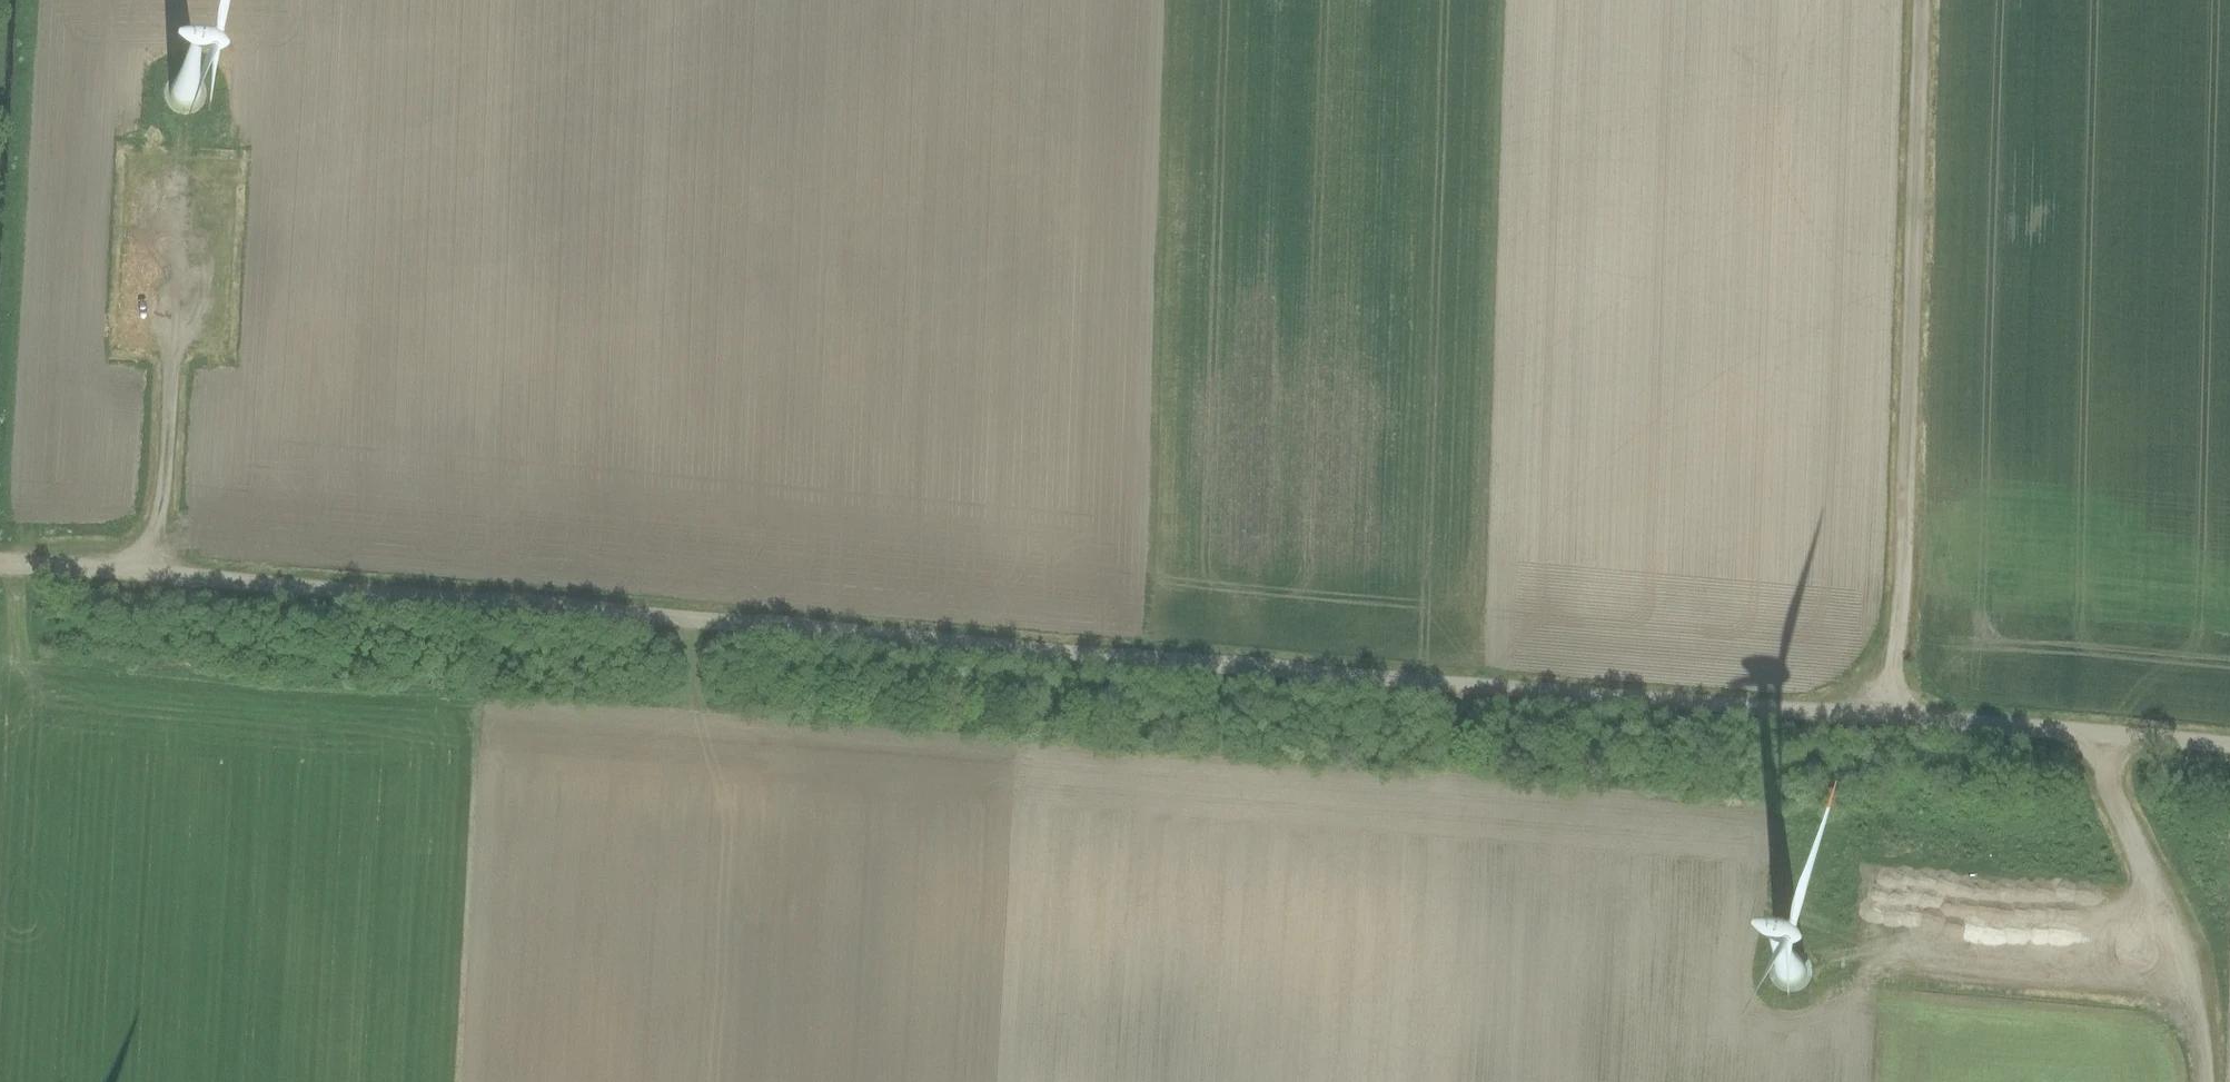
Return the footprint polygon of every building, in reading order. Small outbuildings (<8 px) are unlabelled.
[(175,108),(204,105),(202,81),(173,83),(175,108)] [(1861,906),(1861,919),(1879,919),(1878,952),(1903,952),(1904,907),(1861,906)] [(1768,961),(1768,982),(1799,982),(1799,961),(1768,961)]
